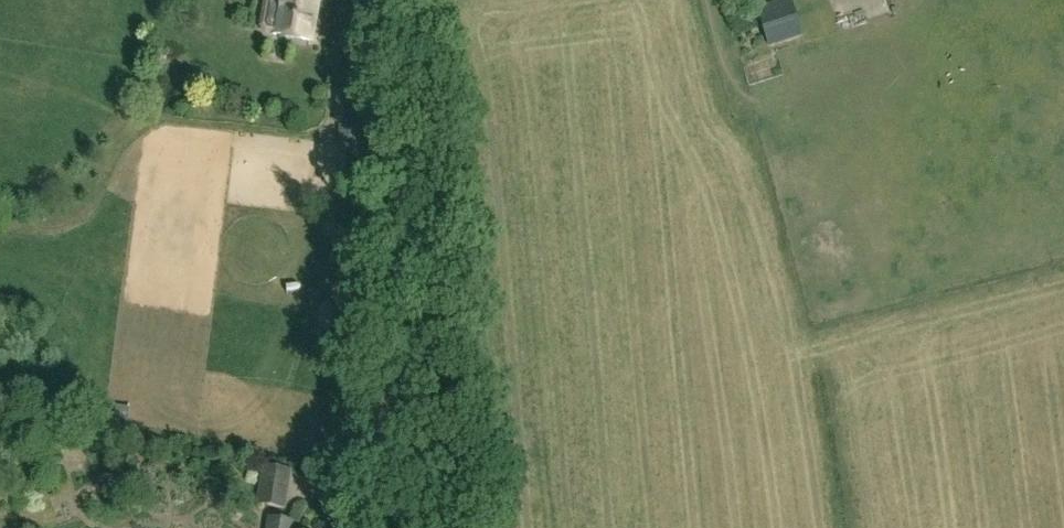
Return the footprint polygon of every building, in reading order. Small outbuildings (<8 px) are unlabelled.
[(279,3),(270,2),(265,5),(262,26),(265,32),(274,33),(273,35),(298,39),(311,41),(318,0),(279,0),(279,3)] [(785,0),(764,0),(765,10),(786,8),(785,0)] [(361,124),(341,123),(338,170),(358,171),(361,124)] [(81,298),(96,311),(103,303),(87,290),(81,298)] [(259,505),(285,509),(291,472),(264,468),(259,505)] [(294,523),(269,519),(268,527),(293,527),(294,523)]
